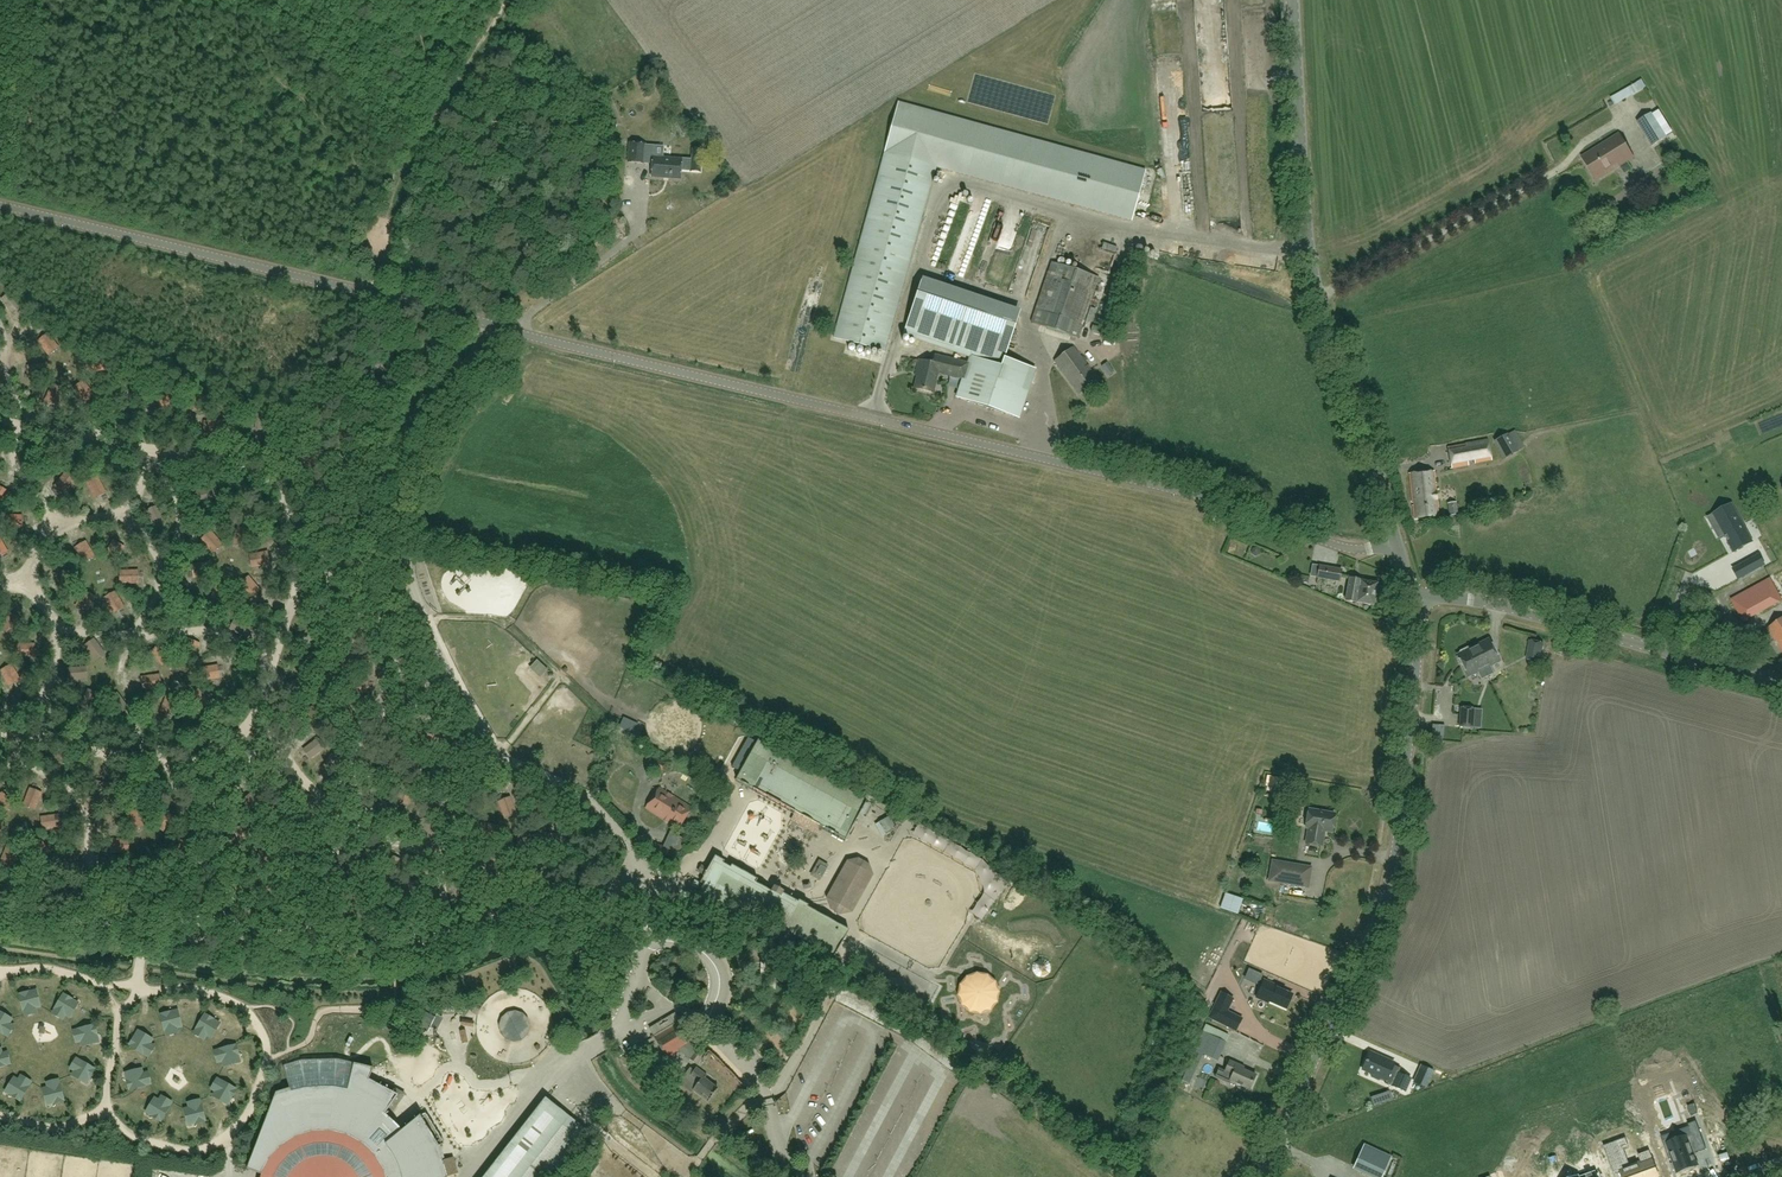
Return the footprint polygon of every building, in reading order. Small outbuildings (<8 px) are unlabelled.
[(1147,171),(900,101),(834,337),(885,352),(937,166),(1132,221),(1147,171)] [(1652,147),(1673,132),(1660,110),(1653,114),(1653,112),(1637,122),(1652,147)] [(1597,180),(1634,157),(1619,133),(1582,156),(1597,180)] [(629,144),(628,162),(644,163),(644,162),(653,163),(651,176),(680,179),(681,170),(703,172),(704,151),(692,150),(692,159),(682,158),(666,157),(654,156),(655,144),(646,143),(629,142),(629,144)] [(1045,224),(1030,222),(1024,257),(1031,258),(1039,260),(1041,248),(1040,248),(1045,224)] [(1099,277),(1052,261),(1031,323),(1078,339),(1099,277)] [(957,397),(988,408),(1020,419),(1035,373),(1003,362),(1021,311),(923,277),(904,335),(970,357),(970,358),(969,361),(936,353),(934,360),(920,357),(917,370),(919,370),(915,388),(933,392),(938,372),(963,378),(957,397)] [(10,311),(20,304),(11,292),(2,299),(10,311)] [(41,344),(49,355),(59,348),(50,337),(41,344)] [(1079,395),(1099,381),(1074,347),(1054,361),(1079,395)] [(100,359),(86,360),(87,372),(101,371),(100,359)] [(47,376),(45,365),(31,366),(32,378),(47,376)] [(129,378),(138,387),(148,376),(140,368),(129,378)] [(92,393),(83,381),(74,388),(82,400),(92,393)] [(64,389),(53,385),(47,398),(58,403),(64,389)] [(195,395),(188,408),(199,414),(205,401),(195,395)] [(160,403),(168,415),(178,409),(170,397),(160,403)] [(256,412),(255,426),(267,426),(267,412),(256,412)] [(219,421),(204,422),(205,434),(219,433),(219,421)] [(338,438),(349,443),(354,429),(343,425),(338,438)] [(319,446),(328,439),(319,428),(310,435),(319,446)] [(1518,452),(1508,434),(1495,442),(1505,459),(1518,452)] [(1487,438),(1447,446),(1452,467),(1468,464),(1468,460),(1474,458),(1475,462),(1491,458),(1487,438)] [(369,449),(355,451),(356,462),(371,461),(369,449)] [(302,469),(316,467),(315,456),(301,457),(302,469)] [(361,483),(353,471),(343,478),(352,490),(361,483)] [(1415,520),(1440,517),(1435,471),(1409,474),(1415,520)] [(57,484),(66,492),(75,480),(66,473),(57,484)] [(86,482),(93,495),(104,490),(98,477),(86,482)] [(326,498),(332,484),(321,480),(315,493),(326,498)] [(217,498),(214,487),(200,491),(203,502),(217,498)] [(1449,503),(1451,516),(1459,514),(1456,502),(1449,503)] [(1732,505),(1718,512),(1724,522),(1720,525),(1726,536),(1728,541),(1729,541),(1734,551),(1752,542),(1732,505)] [(164,523),(158,509),(148,514),(154,528),(164,523)] [(4,528),(18,528),(19,516),(4,516),(4,528)] [(232,544),(243,548),(248,534),(237,530),(232,544)] [(204,542),(213,553),(222,545),(213,534),(204,542)] [(115,563),(122,550),(112,544),(105,557),(115,563)] [(85,563),(95,557),(88,545),(77,551),(85,563)] [(250,555),(252,567),(266,564),(264,553),(250,555)] [(1758,556),(1743,565),(1748,574),(1764,566),(1758,556)] [(198,577),(212,574),(210,563),(196,565),(198,577)] [(1340,582),(1342,569),(1320,565),(1317,578),(1340,582)] [(79,583),(79,571),(65,572),(65,583),(79,583)] [(134,571),(120,571),(120,583),(135,583),(134,571)] [(248,577),(239,584),(248,595),(258,588),(248,577)] [(1374,605),(1378,583),(1350,577),(1345,600),(1374,605)] [(1781,600),(1781,597),(1770,577),(1731,598),(1743,621),(1781,600)] [(224,599),(229,586),(218,582),(213,595),(224,599)] [(88,609),(95,597),(85,591),(78,603),(88,609)] [(123,604),(115,592),(105,598),(112,610),(123,604)] [(9,617),(2,629),(12,635),(19,623),(9,617)] [(243,636),(248,625),(235,619),(230,630),(243,636)] [(1767,629),(1781,651),(1781,619),(1767,629)] [(1489,639),(1473,647),(1488,676),(1494,673),(1490,666),(1500,661),(1489,639)] [(1544,643),(1531,641),(1527,660),(1540,662),(1544,643)] [(96,661),(105,653),(96,642),(87,649),(96,661)] [(182,657),(193,661),(199,647),(187,643),(182,657)] [(31,645),(17,644),(17,656),(31,656),(31,645)] [(172,658),(163,647),(154,654),(163,666),(172,658)] [(1482,679),(1488,676),(1473,647),(1471,648),(1469,647),(1460,651),(1459,653),(1457,655),(1468,676),(1478,672),(1482,679)] [(315,673),(325,667),(317,654),(307,660),(315,673)] [(335,667),(345,673),(353,660),(342,654),(335,667)] [(554,675),(536,660),(527,671),(545,686),(554,675)] [(11,665),(1,670),(8,683),(18,677),(11,665)] [(87,679),(86,667),(71,668),(73,680),(87,679)] [(200,669),(202,680),(216,678),(214,667),(200,669)] [(160,675),(145,677),(147,689),(161,687),(160,675)] [(296,693),(310,693),(310,681),(296,681),(296,693)] [(350,681),(350,693),(365,693),(365,681),(350,681)] [(99,695),(88,690),(82,703),(92,708),(99,695)] [(207,701),(198,690),(189,697),(198,708),(207,701)] [(127,705),(118,693),(108,700),(117,712),(127,705)] [(174,712),(179,699),(168,694),(163,708),(174,712)] [(308,714),(318,720),(325,707),(315,701),(308,714)] [(353,714),(345,702),(335,708),(343,720),(353,714)] [(1475,709),(1461,708),(1460,727),(1473,728),(1475,709)] [(421,734),(416,747),(427,751),(432,738),(421,734)] [(397,757),(406,749),(397,738),(388,746),(397,757)] [(306,748),(313,757),(325,748),(318,739),(306,748)] [(866,806),(757,746),(739,779),(847,839),(866,806)] [(323,767),(333,773),(341,761),(332,754),(323,767)] [(449,768),(446,756),(432,759),(434,771),(449,768)] [(395,778),(393,766),(378,769),(381,780),(395,778)] [(432,780),(423,788),(433,799),(442,791),(432,780)] [(94,784),(90,798),(102,801),(106,787),(94,784)] [(413,789),(402,785),(397,799),(409,803),(413,789)] [(678,828),(679,829),(692,807),(691,807),(659,788),(659,787),(646,808),(646,809),(647,808),(678,828)] [(274,804),(285,807),(289,793),(278,790),(274,804)] [(29,792),(24,805),(35,810),(40,796),(29,792)] [(5,795),(0,799),(0,809),(4,814),(14,807),(5,795)] [(255,815),(264,806),(254,796),(245,804),(255,815)] [(505,818),(516,814),(511,801),(500,805),(505,818)] [(526,816),(535,823),(545,812),(535,804),(526,816)] [(1309,828),(1306,843),(1322,846),(1324,831),(1331,832),(1334,814),(1309,810),(1306,828),(1309,828)] [(295,826),(309,822),(306,811),(292,814),(295,826)] [(127,819),(134,832),(144,826),(137,813),(127,819)] [(162,814),(155,826),(165,832),(172,820),(162,814)] [(43,829),(57,827),(55,816),(41,818),(43,829)] [(890,816),(879,822),(886,835),(897,829),(890,816)] [(431,818),(420,821),(423,835),(434,833),(431,818)] [(239,828),(241,839),(256,836),(253,824),(239,828)] [(483,835),(497,838),(499,826),(485,824),(483,835)] [(539,832),(537,844),(551,846),(553,835),(539,832)] [(30,846),(39,857),(48,850),(39,839),(30,846)] [(305,849),(295,839),(287,847),(297,858),(305,849)] [(114,852),(129,852),(129,840),(115,840),(114,852)] [(170,841),(169,853),(184,853),(184,842),(170,841)] [(671,850),(655,842),(650,853),(666,860),(671,850)] [(9,843),(3,857),(12,860),(14,861),(20,847),(9,843)] [(262,843),(258,857),(270,860),(274,846),(262,843)] [(501,847),(492,858),(501,866),(510,854),(501,847)] [(525,868),(536,864),(530,851),(519,855),(525,868)] [(847,860),(826,898),(830,910),(841,915),(853,913),(874,876),(869,864),(859,858),(847,860)] [(399,863),(388,859),(383,872),(394,877),(399,863)] [(134,861),(126,873),(136,879),(144,867),(134,861)] [(704,885),(698,895),(710,901),(710,902),(723,909),(728,912),(733,903),(834,959),(836,955),(846,936),(713,861),(705,876),(701,884),(704,885)] [(1310,867),(1273,861),(1270,880),(1307,886),(1310,867)] [(164,862),(154,867),(161,880),(171,874),(164,862)] [(373,874),(364,863),(354,870),(364,881),(373,874)] [(820,864),(815,873),(822,877),(827,868),(820,864)] [(468,893),(462,880),(451,885),(457,898),(468,893)] [(416,894),(414,882),(400,884),(402,896),(416,894)] [(64,896),(79,898),(80,886),(65,884),(64,896)] [(360,891),(346,893),(348,904),(362,902),(360,891)] [(309,913),(309,898),(297,898),(297,913),(309,913)] [(1244,900),(1243,906),(1256,909),(1257,902),(1244,900)] [(398,924),(407,917),(398,905),(389,913),(398,924)] [(368,910),(363,923),(374,928),(379,914),(368,910)] [(609,921),(601,934),(608,939),(616,926),(609,921)] [(587,952),(577,955),(579,963),(589,959),(587,952)] [(1042,965),(1040,978),(1050,980),(1052,967),(1042,965)] [(993,971),(957,980),(964,1006),(969,1005),(970,1012),(1001,1005),(993,971)] [(1261,989),(1257,998),(1268,1002),(1269,1001),(1286,1008),(1292,994),(1275,986),(1276,984),(1265,980),(1261,989)] [(36,1008),(40,1007),(37,994),(30,996),(29,992),(20,995),(25,1015),(37,1012),(36,1008)] [(1221,993),(1208,1019),(1235,1032),(1242,1018),(1227,1011),(1233,999),(1221,993)] [(66,1015),(70,1017),(76,1007),(70,1003),(72,999),(64,994),(53,1013),(63,1019),(66,1015)] [(430,1027),(437,1015),(438,1011),(421,1003),(412,1022),(428,1031),(430,1027)] [(177,1028),(182,1027),(178,1014),(172,1016),(171,1012),(161,1015),(166,1035),(178,1032),(177,1028)] [(12,1019),(1,1013),(0,1015),(0,1032),(8,1036),(14,1026),(10,1023),(12,1019)] [(207,1035),(211,1038),(217,1027),(211,1023),(214,1020),(205,1015),(194,1033),(205,1039),(207,1035)] [(442,1031),(446,1020),(439,1017),(434,1028),(442,1031)] [(667,1059),(693,1043),(681,1023),(655,1038),(667,1059)] [(81,1041),(82,1046),(95,1043),(93,1036),(97,1035),(95,1025),(74,1031),(77,1042),(81,1041)] [(1217,1060),(1226,1042),(1203,1032),(1195,1050),(1182,1080),(1190,1084),(1204,1054),(1217,1060)] [(150,1044),(153,1040),(142,1033),(138,1039),(135,1037),(130,1045),(148,1056),(154,1046),(150,1044)] [(223,1061),(224,1066),(236,1063),(234,1056),(238,1055),(236,1045),(215,1051),(218,1063),(223,1061)] [(1,1049),(0,1049),(0,1067),(10,1064),(7,1052),(2,1053),(1,1049)] [(697,1063),(704,1053),(698,1049),(690,1059),(697,1063)] [(1370,1052),(1362,1069),(1373,1074),(1372,1076),(1378,1079),(1379,1077),(1387,1080),(1393,1083),(1397,1073),(1400,1067),(1394,1065),(1395,1063),(1370,1052)] [(757,1053),(751,1059),(757,1066),(763,1060),(757,1053)] [(74,1071),(72,1075),(83,1082),(86,1076),(90,1078),(95,1069),(76,1058),(70,1069),(74,1071)] [(442,1160),(439,1161),(435,1148),(438,1147),(420,1117),(400,1129),(384,1115),(398,1096),(377,1085),(377,1084),(369,1080),(373,1069),(354,1064),(337,1060),(302,1061),(283,1067),(290,1089),(276,1093),(247,1169),(262,1175),(261,1176),(447,1176),(442,1160)] [(1250,1090),(1253,1082),(1256,1075),(1243,1069),(1244,1067),(1230,1060),(1225,1071),(1219,1068),(1215,1077),(1230,1084),(1231,1081),(1250,1090)] [(692,1094),(695,1090),(709,1101),(718,1089),(705,1079),(708,1076),(697,1068),(695,1071),(690,1068),(678,1083),(692,1094)] [(143,1074),(142,1069),(130,1072),(131,1079),(127,1080),(130,1090),(151,1084),(148,1072),(143,1074)] [(1393,1083),(1391,1087),(1405,1093),(1411,1079),(1397,1073),(1393,1083)] [(18,1080),(14,1078),(8,1088),(14,1092),(12,1096),(20,1101),(31,1082),(21,1076),(18,1080)] [(231,1098),(236,1089),(217,1079),(211,1089),(215,1092),(213,1096),(224,1102),(227,1096),(231,1098)] [(48,1088),(43,1089),(46,1101),(53,1099),(54,1103),(64,1101),(58,1080),(47,1083),(48,1088)] [(159,1100),(155,1098),(149,1109),(155,1112),(152,1116),(161,1121),(172,1103),(161,1096),(159,1100)] [(189,1108),(185,1109),(188,1121),(195,1119),(196,1123),(205,1121),(200,1100),(188,1103),(189,1108)] [(589,1131),(551,1102),(492,1176),(553,1176),(589,1131)] [(1692,1135),(1665,1145),(1669,1159),(1673,1158),(1677,1171),(1686,1168),(1688,1167),(1697,1164),(1696,1161),(1697,1161),(1696,1160),(1694,1157),(1695,1156),(1694,1156),(1693,1154),(1692,1151),(1698,1149),(1695,1140),(1702,1137),(1696,1121),(1688,1124),(1689,1127),(1692,1135)] [(1658,1175),(1649,1152),(1639,1155),(1643,1165),(1641,1166),(1640,1164),(1627,1169),(1617,1143),(1605,1147),(1616,1176),(1654,1176),(1658,1175)] [(1364,1145),(1354,1167),(1376,1176),(1382,1176),(1391,1157),(1364,1145)]
